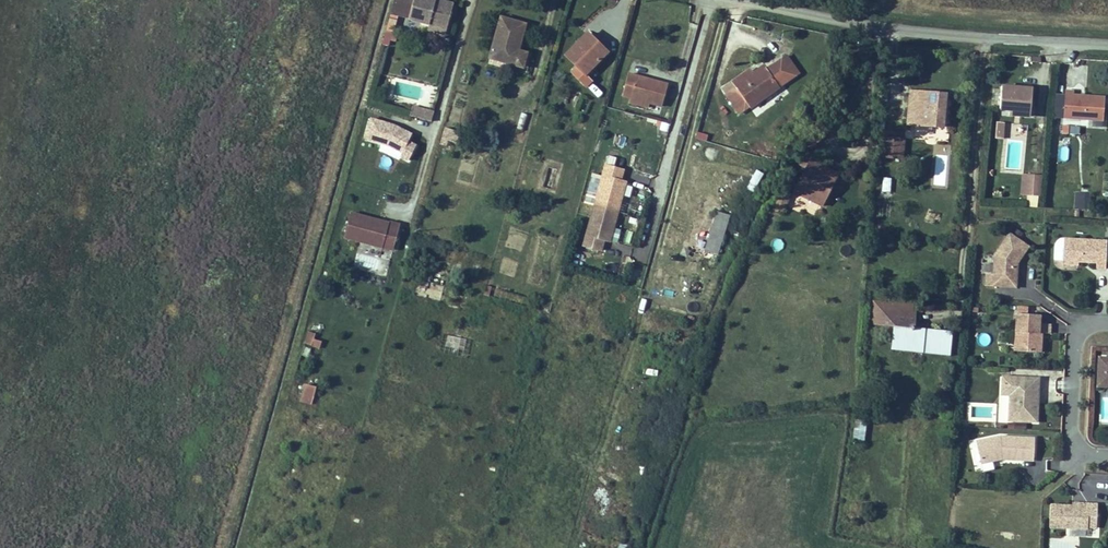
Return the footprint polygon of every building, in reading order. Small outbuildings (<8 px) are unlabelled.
[(422,11),(440,15),(444,0),(404,0),(402,6),(422,11)] [(520,11),(496,5),(488,44),(518,52),(521,42),(515,39),(520,11)] [(437,23),(440,15),(422,11),(420,18),(437,23)] [(389,14),(386,31),(394,32),(397,16),(389,14)] [(594,67),(587,61),(607,37),(586,18),(566,42),(576,52),(570,59),(588,74),(594,67)] [(775,51),(768,56),(756,64),(753,59),(733,72),(724,78),(737,98),(747,92),(786,67),(775,51)] [(753,59),(756,64),(768,56),(764,51),(753,59)] [(733,72),(753,59),(750,55),(731,67),(733,72)] [(664,70),(626,58),(620,80),(627,82),(647,89),(658,92),(664,70)] [(463,70),(460,82),(466,84),(470,72),(463,70)] [(999,78),(997,100),(1007,102),(1028,104),(1030,81),(999,78)] [(647,89),(627,82),(626,88),(645,93),(647,89)] [(906,82),(901,117),(913,118),(916,83),(906,82)] [(1071,82),(1069,105),(1107,109),(1107,96),(1107,90),(1078,88),(1078,83),(1071,82)] [(939,121),(943,86),(916,83),(913,118),(939,121)] [(404,102),(418,105),(421,95),(406,92),(404,102)] [(426,108),(429,97),(421,95),(418,105),(426,108)] [(1028,104),(1007,102),(1006,109),(1027,111),(1028,104)] [(1054,118),(1061,118),(1062,102),(1055,102),(1054,118)] [(413,105),(409,117),(430,122),(434,111),(413,105)] [(369,116),(361,139),(379,146),(377,151),(410,164),(418,144),(409,141),(412,133),(369,116)] [(1070,125),(1069,133),(1079,134),(1080,126),(1070,125)] [(898,153),(900,131),(881,128),(878,149),(898,153)] [(1060,147),(1060,160),(1068,160),(1068,147),(1060,147)] [(590,194),(579,233),(596,238),(599,228),(605,229),(613,200),(621,171),(616,169),(618,158),(602,154),(590,194)] [(813,161),(795,191),(822,205),(837,173),(813,161)] [(1019,169),(1016,189),(1023,190),(1025,169),(1019,169)] [(1025,169),(1023,190),(1035,192),(1038,171),(1025,169)] [(750,179),(742,175),(738,185),(754,192),(763,174),(755,170),(750,179)] [(785,203),(789,195),(782,190),(772,208),(780,211),(785,203)] [(1023,190),(1022,199),(1034,200),(1035,192),(1023,190)] [(1089,210),(1090,193),(1074,192),(1073,209),(1089,210)] [(346,201),(339,226),(377,234),(383,210),(346,201)] [(711,201),(700,244),(714,246),(725,205),(711,201)] [(988,262),(982,262),(981,275),(1009,278),(1011,254),(1025,237),(1008,223),(989,245),(988,262)] [(671,234),(661,231),(657,246),(668,248),(671,234)] [(1099,235),(1057,232),(1054,255),(1088,257),(1087,262),(1097,263),(1098,255),(1099,239),(1099,235)] [(774,239),(772,248),(782,250),(784,241),(774,239)] [(1107,241),(1107,239),(1099,239),(1098,255),(1107,256),(1107,253),(1107,241)] [(866,288),(864,310),(885,312),(886,305),(895,305),(897,290),(866,288)] [(895,305),(907,306),(908,291),(897,290),(895,305)] [(885,312),(883,329),(893,330),(895,305),(886,305),(885,312)] [(906,314),(907,306),(895,305),(893,330),(892,336),(933,339),(935,330),(936,317),(906,314)] [(1007,342),(1024,344),(1026,326),(1031,326),(1032,307),(1011,305),(1007,342)] [(936,317),(935,330),(944,331),(945,317),(936,317)] [(1037,326),(1031,326),(1026,326),(1024,344),(1036,345),(1037,326)] [(892,336),(893,330),(883,329),(882,339),(892,340),(892,336)] [(319,349),(321,342),(313,340),(315,333),(306,331),(303,345),(319,349)] [(1107,378),(1107,372),(1101,371),(1102,351),(1096,350),(1094,378),(1107,378)] [(1006,389),(1004,411),(1032,413),(1033,394),(1027,394),(1027,381),(1033,380),(1034,369),(999,367),(998,388),(1006,389)] [(303,384),(298,402),(311,405),(316,388),(303,384)] [(852,441),(865,441),(866,420),(853,420),(852,441)] [(996,451),(1026,454),(1027,431),(994,427),(969,434),(975,451),(997,446),(996,451)] [(1092,516),(1094,490),(1082,489),(1082,495),(1048,493),(1046,514),(1092,516)]
